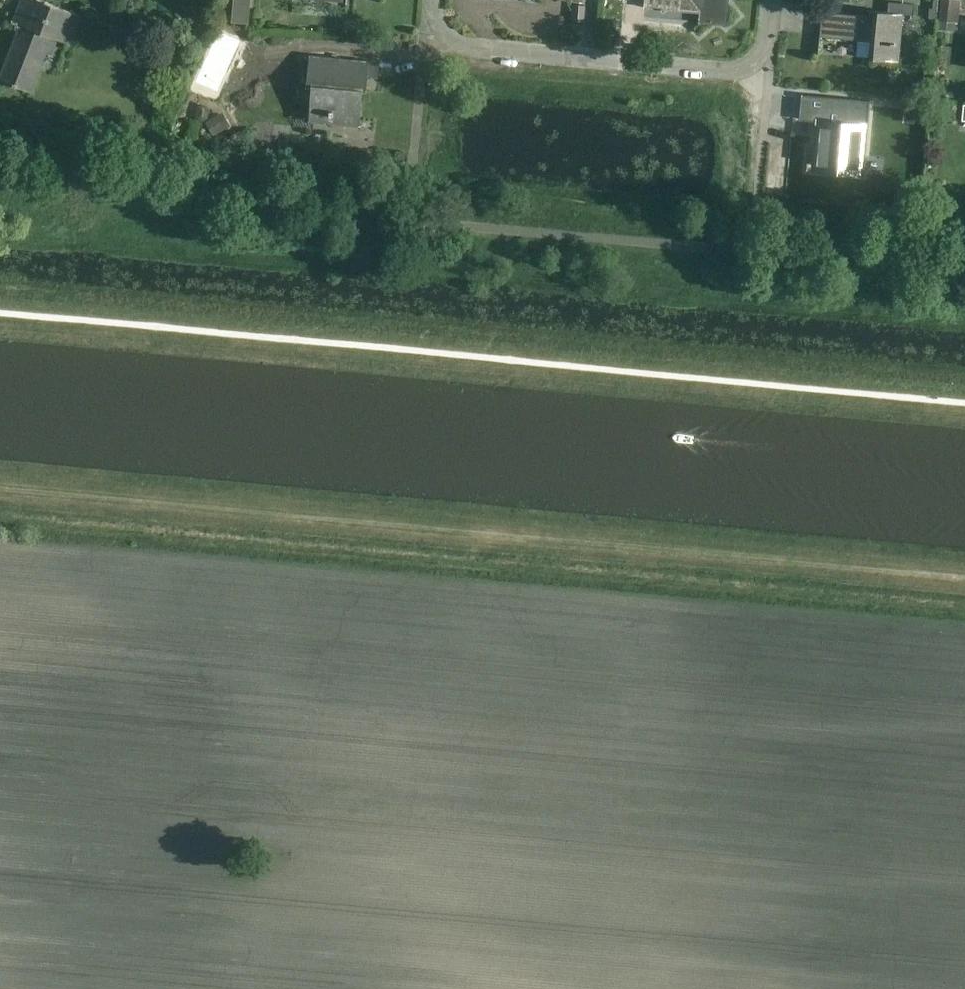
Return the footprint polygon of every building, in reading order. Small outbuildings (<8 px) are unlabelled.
[(1,80),(32,92),(53,38),(69,44),(60,68),(61,69),(82,15),(43,0),(23,0),(14,23),(21,26),(1,80)] [(703,9),(702,22),(728,25),(730,0),(696,0),(703,9)] [(900,62),(904,14),(916,16),(917,5),(890,3),(890,12),(865,9),(865,11),(875,12),(875,16),(823,12),(821,38),(871,42),(870,58),(860,57),(860,58),(900,62)] [(575,5),(573,21),(585,22),(586,6),(575,5)] [(313,86),(311,110),(330,112),(330,119),(357,121),(360,89),(355,89),(357,77),(369,78),(370,61),(310,55),(308,86),(313,86)] [(804,95),(803,109),(821,111),(817,150),(811,150),(809,169),(862,174),(869,101),(804,95)]
